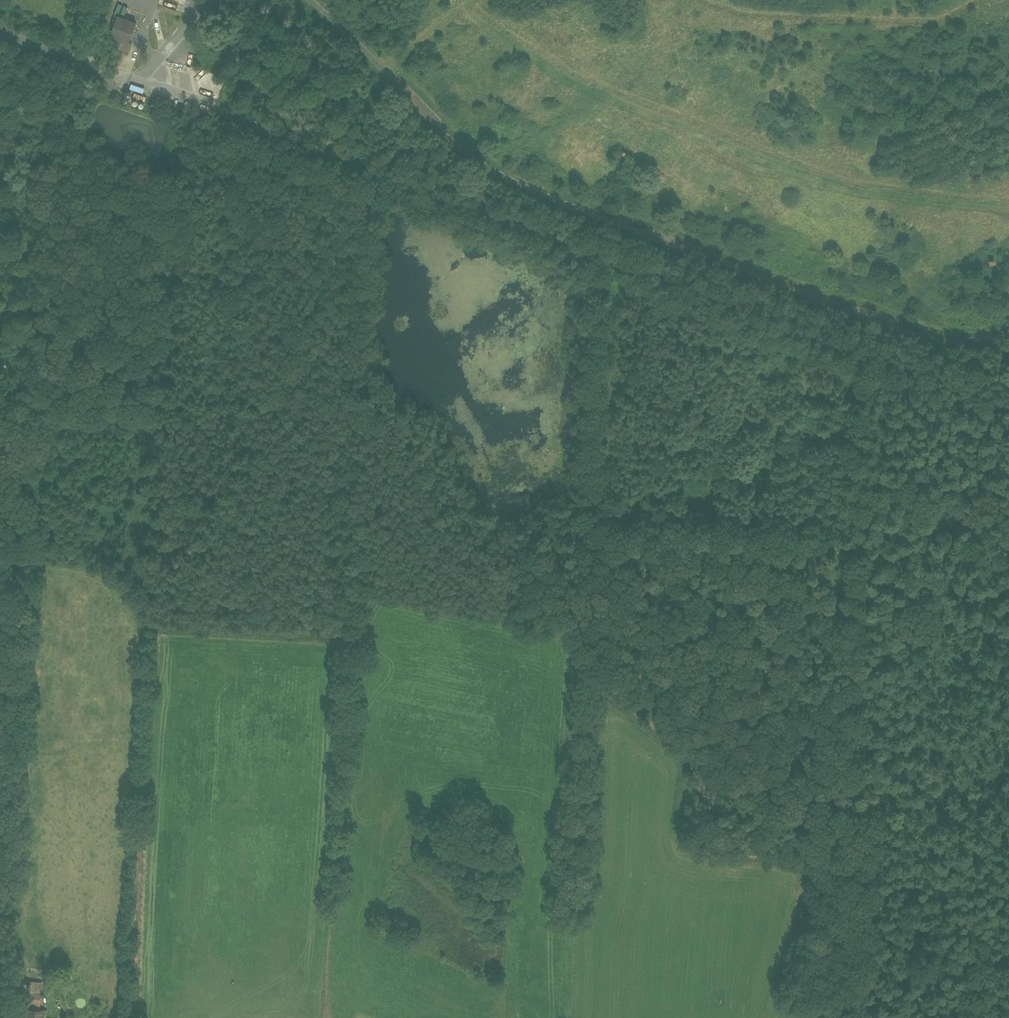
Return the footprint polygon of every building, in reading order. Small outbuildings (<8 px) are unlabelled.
[(137,25),(118,18),(110,37),(116,39),(127,43),(129,44),(137,25)] [(127,43),(116,39),(112,49),(123,54),(127,43)] [(29,981),(28,992),(42,993),(43,982),(29,981)] [(40,1006),(42,993),(28,992),(26,992),(25,1004),(40,1006)] [(47,1010),(22,1008),(22,1017),(47,1017),(47,1010)]
